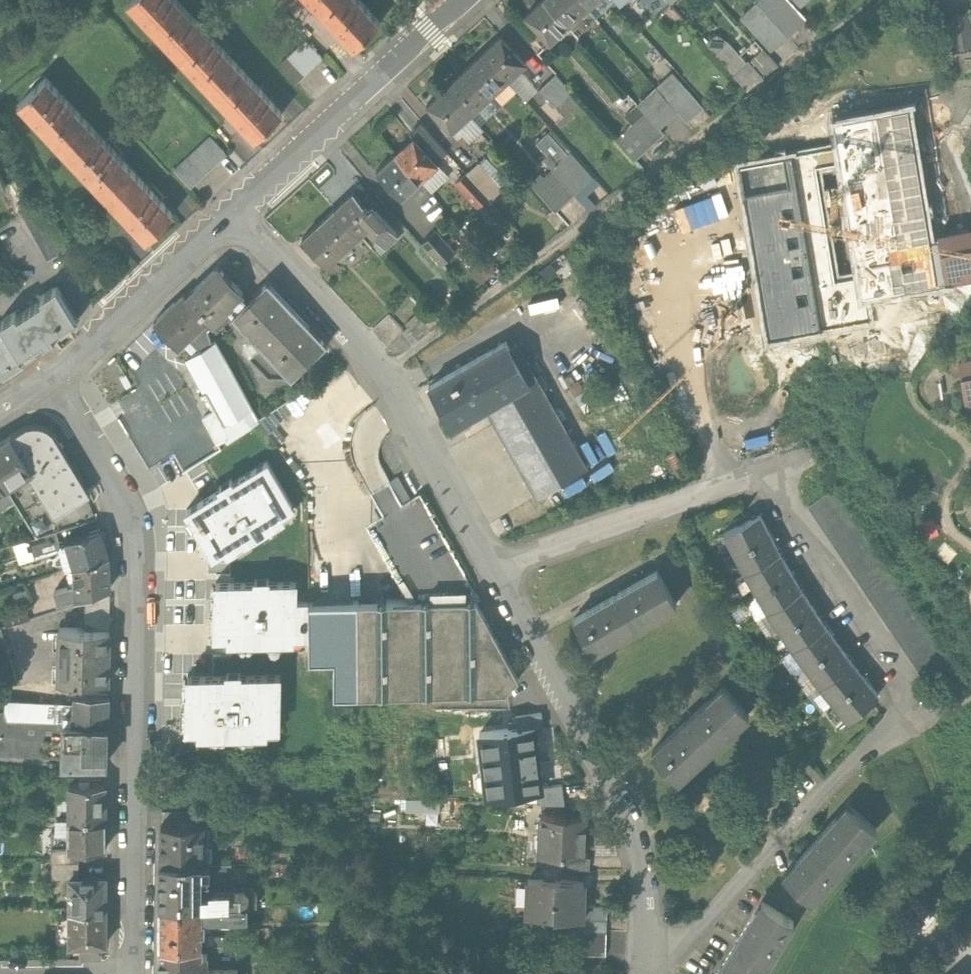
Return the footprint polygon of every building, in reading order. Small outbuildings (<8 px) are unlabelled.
[(120,7),(165,51),(196,20),(176,0),(127,0),(120,7)] [(308,8),(317,0),(300,0),(308,8)] [(308,8),(353,53),(384,22),(362,0),(317,0),(308,8)] [(525,14),(544,35),(538,40),(544,47),(568,25),(546,0),(541,0),(534,7),(525,14)] [(568,25),(587,8),(580,0),(546,0),(568,25)] [(656,14),(670,2),(668,0),(644,0),(656,14)] [(791,0),(758,0),(741,16),(771,49),(807,17),(791,0)] [(947,13),(952,44),(970,41),(970,22),(969,10),(947,13)] [(196,20),(165,51),(209,95),(240,64),(196,20)] [(502,36),(483,52),(508,79),(526,63),(502,36)] [(325,60),(308,41),(283,64),(301,83),(325,60)] [(728,41),(716,52),(729,68),(735,75),(748,63),(728,41)] [(483,52),(464,69),(489,97),(508,79),(483,52)] [(750,66),(759,78),(778,64),(767,52),(750,66)] [(240,64),(209,95),(254,140),(285,109),(240,64)] [(464,69),(445,87),(470,114),(489,97),(464,69)] [(44,72),(13,103),(57,148),(88,117),(44,72)] [(658,86),(678,110),(688,121),(705,106),(675,72),(658,86)] [(557,73),(539,90),(548,100),(539,108),(554,125),(563,117),(555,107),(573,90),(557,73)] [(638,105),(659,127),(678,110),(658,86),(638,105)] [(445,87),(427,102),(452,130),(470,114),(445,87)] [(838,146),(739,163),(769,337),(868,320),(863,290),(945,278),(938,232),(930,233),(909,103),(833,117),(838,146)] [(665,133),(659,127),(638,105),(625,117),(634,126),(621,138),(635,153),(639,149),(643,153),(665,133)] [(88,117),(57,148),(101,192),(133,161),(88,117)] [(553,168),(575,192),(595,174),(572,150),(569,153),(549,131),(537,143),(548,156),(545,159),(553,168)] [(209,134),(175,167),(194,187),(229,154),(209,134)] [(396,153),(420,180),(439,163),(414,136),(396,153)] [(399,193),(402,196),(420,180),(396,153),(378,169),(393,186),(389,190),(395,197),(399,193)] [(133,161),(101,192),(146,237),(177,205),(133,161)] [(480,162),(468,172),(490,197),(492,199),(504,189),(480,162)] [(544,176),(541,172),(531,182),(556,209),(575,192),(553,168),(544,176)] [(490,197),(468,172),(457,183),(479,207),(490,197)] [(354,191),(335,207),(360,234),(369,226),(384,244),(397,232),(373,204),(369,208),(354,191)] [(360,234),(335,207),(303,236),(328,263),(342,250),(347,255),(355,248),(350,243),(360,234)] [(419,210),(409,219),(423,234),(433,226),(419,210)] [(438,226),(424,239),(445,262),(459,248),(438,226)] [(970,232),(969,227),(938,232),(945,278),(970,273),(970,232)] [(487,249),(499,263),(509,254),(497,241),(487,249)] [(482,278),(496,268),(487,255),(473,265),(482,278)] [(244,293),(218,266),(187,295),(208,318),(217,327),(233,313),(234,314),(247,301),(241,295),(244,293)] [(8,322),(27,351),(85,314),(62,279),(4,316),(8,322)] [(234,314),(233,315),(253,335),(242,346),(252,356),(263,346),(292,377),(326,345),(267,282),(247,301),(234,314)] [(187,295),(184,292),(155,319),(179,344),(208,318),(187,295)] [(397,348),(405,347),(411,342),(404,333),(407,330),(390,313),(373,328),(389,346),(391,344),(393,346),(397,348)] [(30,357),(27,351),(8,322),(0,327),(0,376),(30,357)] [(155,417),(183,469),(221,447),(218,442),(258,418),(216,340),(188,356),(206,389),(155,417)] [(509,348),(506,342),(431,384),(455,426),(489,407),(539,496),(587,469),(516,344),(509,348)] [(958,356),(966,401),(970,400),(970,353),(958,356)] [(390,479),(381,463),(380,460),(379,457),(379,454),(379,451),(379,448),(380,445),(381,442),(383,439),(385,436),(387,434),(390,433),(375,403),(371,406),(368,408),(365,410),(363,413),(360,416),(357,420),(355,424),(354,427),(353,431),(351,436),(351,440),(351,445),(351,449),(352,453),(353,458),(355,462),(356,464),(359,470),(383,513),(366,522),(409,599),(422,599),(426,595),(431,599),(466,599),(470,594),(475,598),(477,599),(479,603),(482,602),(420,492),(410,497),(402,502),(390,480),(390,479)] [(12,431),(32,465),(65,445),(53,427),(52,427),(46,424),(37,421),(28,422),(28,421),(12,431)] [(7,482),(30,467),(32,465),(12,431),(0,439),(0,471),(7,482)] [(65,445),(32,465),(30,467),(37,478),(32,482),(36,489),(42,485),(58,511),(93,489),(65,445)] [(221,487),(187,506),(212,551),(225,543),(228,548),(282,517),(280,512),(292,505),(267,461),(233,480),(231,477),(220,484),(221,487)] [(15,496),(7,482),(0,471),(0,505),(15,496)] [(402,502),(410,497),(398,475),(390,479),(390,480),(402,502)] [(810,502),(865,585),(887,570),(832,488),(810,502)] [(770,531),(760,512),(724,529),(735,549),(770,531)] [(75,560),(109,551),(101,524),(67,534),(75,560)] [(61,539),(57,526),(56,526),(38,531),(29,534),(36,554),(62,545),(60,539),(61,539)] [(780,550),(770,531),(735,549),(745,569),(780,550)] [(17,537),(24,555),(35,551),(28,533),(17,537)] [(791,569),(780,550),(745,569),(757,589),(791,569)] [(111,582),(109,551),(75,560),(76,580),(55,586),(58,598),(111,582)] [(60,557),(48,561),(51,568),(62,565),(60,557)] [(802,588),(791,569),(757,589),(768,608),(802,588)] [(676,603),(658,570),(573,616),(592,650),(676,603)] [(255,581),(215,581),(215,631),(229,631),(229,637),(292,638),(292,633),(309,633),(309,600),(295,600),(296,582),(269,581),(269,578),(255,578),(255,581)] [(7,623),(30,616),(26,602),(33,600),(28,585),(14,589),(19,605),(3,609),(7,623)] [(813,605),(802,588),(768,608),(780,627),(813,605)] [(110,625),(111,591),(86,599),(86,625),(110,625)] [(466,599),(431,599),(426,595),(422,599),(409,599),(387,599),(382,595),(378,599),(309,600),(309,633),(309,657),(334,657),(335,692),(506,690),(519,677),(479,603),(477,599),(475,598),(470,594),(466,599)] [(825,623),(813,605),(780,627),(793,645),(825,623)] [(838,641),(825,623),(793,645),(806,664),(838,641)] [(18,679),(2,624),(0,625),(0,685),(18,679)] [(86,625),(60,624),(59,676),(109,677),(110,625),(86,625)] [(851,658),(838,641),(806,664),(819,682),(851,658)] [(864,675),(851,658),(819,682),(833,700),(864,675)] [(227,673),(188,672),(187,723),(201,723),(201,729),(264,730),(264,725),(279,725),(280,674),(240,673),(240,670),(227,670),(227,673)] [(878,692),(864,675),(833,700),(848,717),(878,692)] [(26,682),(5,687),(7,696),(28,691),(26,682)] [(748,713),(722,685),(651,749),(677,778),(748,713)] [(75,703),(8,698),(8,713),(8,715),(65,718),(74,719),(74,718),(107,720),(109,691),(77,689),(75,703)] [(64,750),(65,718),(8,715),(8,713),(5,705),(0,707),(0,749),(52,752),(52,749),(64,750)] [(535,725),(535,727),(543,726),(541,710),(516,713),(517,721),(518,727),(535,725)] [(106,759),(107,720),(74,718),(74,719),(65,718),(64,750),(64,757),(106,759)] [(511,727),(487,730),(489,754),(496,753),(498,768),(491,769),(493,791),(532,788),(532,792),(540,792),(540,786),(541,786),(540,784),(535,727),(535,725),(518,727),(517,721),(511,722),(511,727)] [(257,759),(248,759),(248,770),(257,770),(257,759)] [(71,781),(70,813),(106,813),(106,781),(90,781),(80,781),(71,781)] [(540,792),(542,802),(564,803),(562,782),(540,784),(541,786),(540,786),(540,792)] [(419,799),(407,799),(407,811),(419,811),(419,807),(419,799)] [(876,827),(848,802),(783,873),(812,899),(876,827)] [(106,813),(70,813),(70,814),(57,814),(57,827),(52,827),(52,844),(71,844),(71,845),(78,845),(106,845),(106,813)] [(586,816),(541,814),(539,854),(568,855),(584,856),(584,852),(586,816)] [(161,862),(201,862),(204,862),(204,823),(161,822),(161,862)] [(78,857),(78,845),(71,845),(71,844),(52,844),(52,857),(78,857)] [(590,867),(591,852),(584,852),(584,856),(568,855),(567,867),(590,867)] [(201,876),(201,862),(161,862),(160,903),(247,904),(256,904),(256,891),(211,890),(208,892),(208,895),(200,895),(201,876)] [(204,862),(201,862),(201,876),(231,877),(232,863),(204,862)] [(71,893),(71,872),(60,872),(60,893),(71,893)] [(71,893),(71,907),(107,906),(106,872),(71,872),(71,893)] [(556,879),(528,878),(527,916),(555,917),(556,879)] [(556,879),(555,917),(582,917),(583,917),(583,904),(584,880),(556,879)] [(760,898),(712,973),(761,973),(795,921),(760,898)] [(160,945),(200,945),(200,934),(206,934),(206,927),(202,927),(202,920),(201,919),(200,919),(200,913),(209,917),(247,918),(247,904),(160,903),(160,919),(160,928),(160,945)] [(583,917),(606,918),(607,905),(583,904),(583,917)] [(107,940),(107,906),(71,907),(71,941),(82,941),(101,940),(107,940)] [(606,918),(583,917),(582,917),(581,929),(606,931),(606,918)] [(606,931),(581,929),(580,953),(604,955),(606,931)] [(159,973),(202,973),(202,970),(208,965),(208,954),(202,954),(202,945),(200,945),(160,945),(159,945),(159,973)] [(955,962),(941,973),(966,973),(955,962)] [(530,965),(530,973),(582,973),(582,967),(530,965)]
